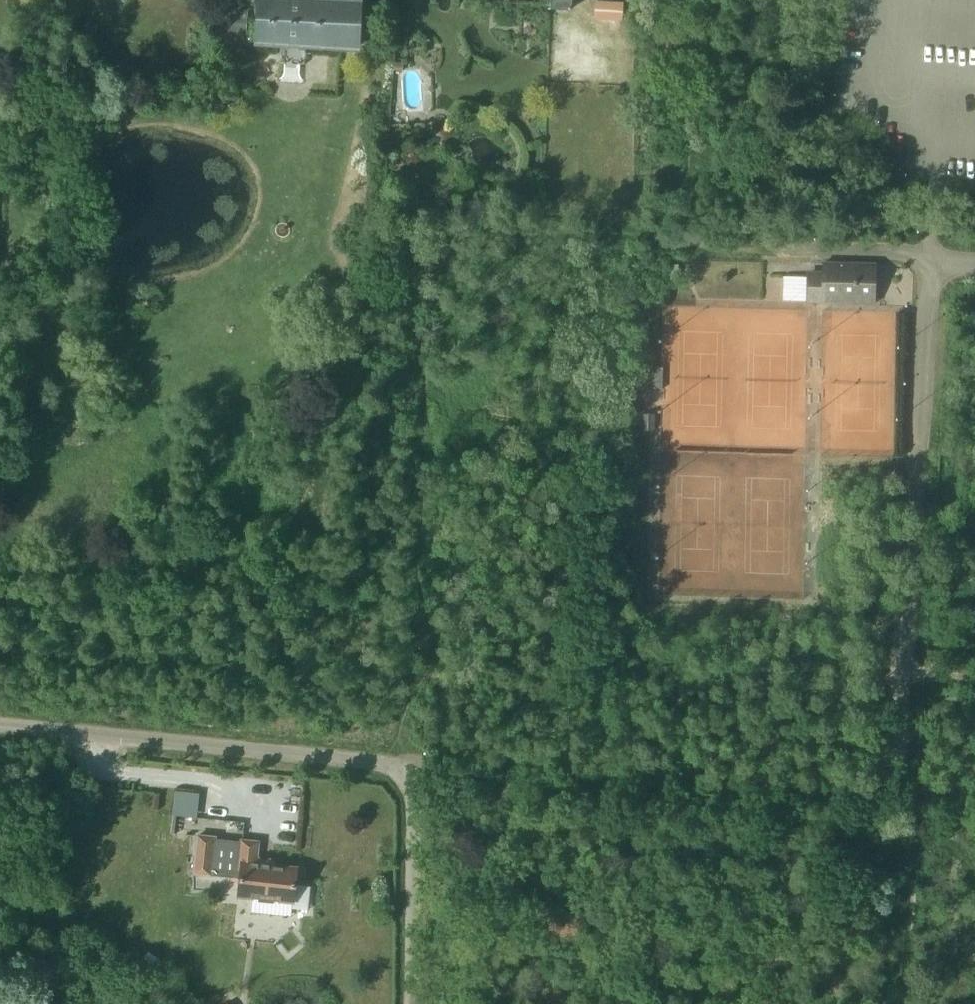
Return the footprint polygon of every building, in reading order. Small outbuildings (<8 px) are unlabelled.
[(338,2),(330,2),(330,0),(261,0),(261,15),(260,46),(327,50),(328,47),(356,49),(359,2),(359,0),(338,0),(338,2)] [(571,11),(572,0),(551,0),(550,10),(571,11)] [(623,2),(596,0),(594,19),(622,21),(623,2)] [(528,185),(518,194),(527,204),(537,195),(528,185)] [(874,264),(822,263),(822,273),(809,272),(805,276),(805,298),(809,302),(873,303),(874,264)] [(642,415),(641,432),(655,432),(656,415),(642,415)] [(172,815),(196,816),(197,791),(173,790),(172,815)] [(198,834),(194,874),(212,876),(215,841),(216,836),(198,834)] [(215,841),(212,876),(241,879),(239,895),(244,895),(245,898),(251,899),(253,896),(273,899),(293,901),(296,870),(262,866),(263,861),(257,860),(259,842),(242,840),(241,844),(215,841)]
